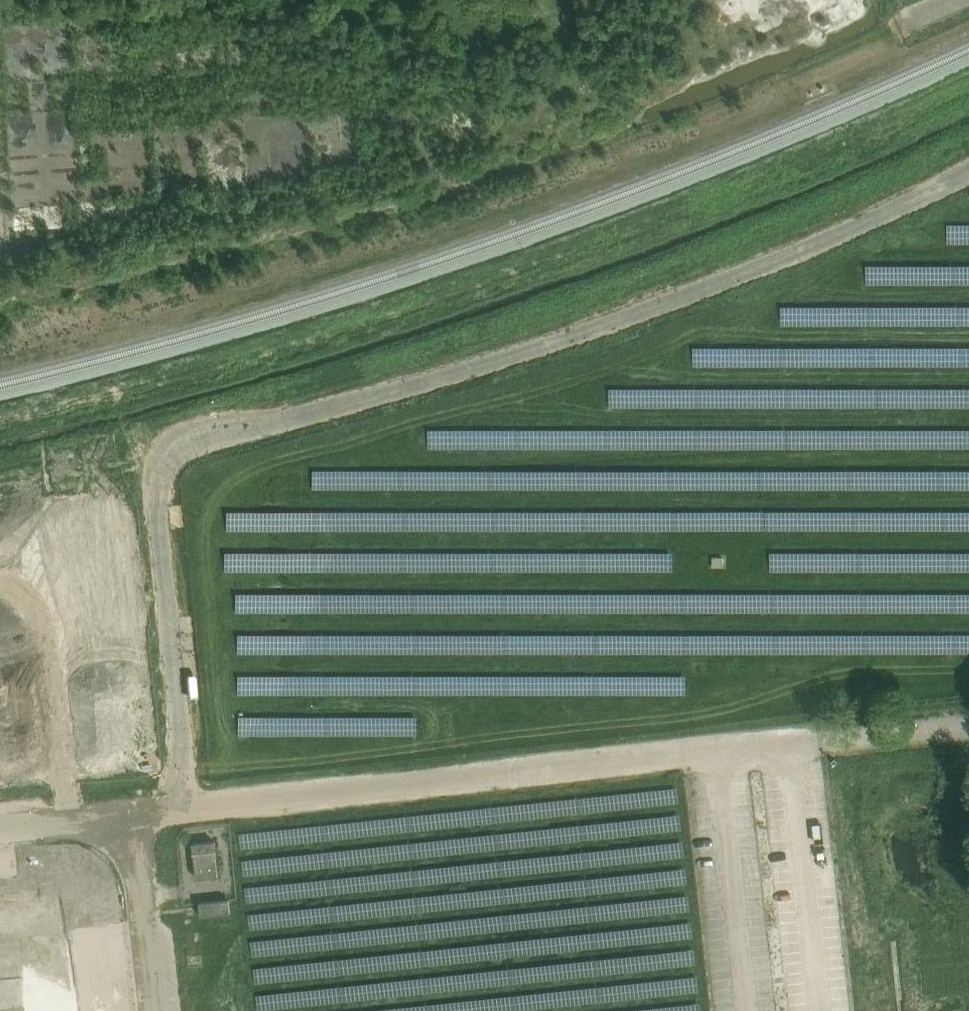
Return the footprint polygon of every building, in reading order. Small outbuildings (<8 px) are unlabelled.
[(712,556),(712,566),(722,566),(722,556),(712,556)] [(197,878),(219,876),(215,841),(193,843),(197,878)] [(0,894),(0,976),(25,973),(29,1010),(72,1010),(59,898),(35,901),(34,890),(0,894)] [(201,916),(231,913),(229,899),(199,902),(201,916)]
